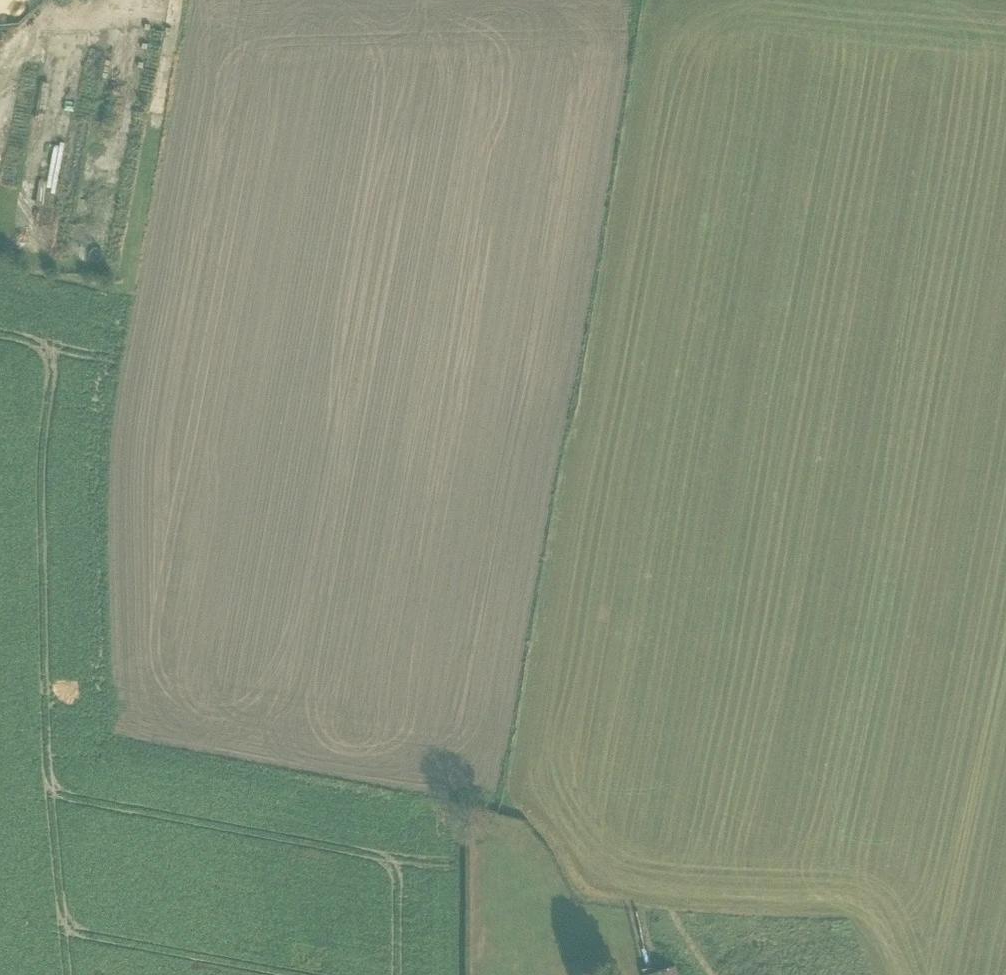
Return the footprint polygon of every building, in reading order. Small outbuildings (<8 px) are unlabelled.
[(643,974),(678,974),(674,965),(643,974)]
